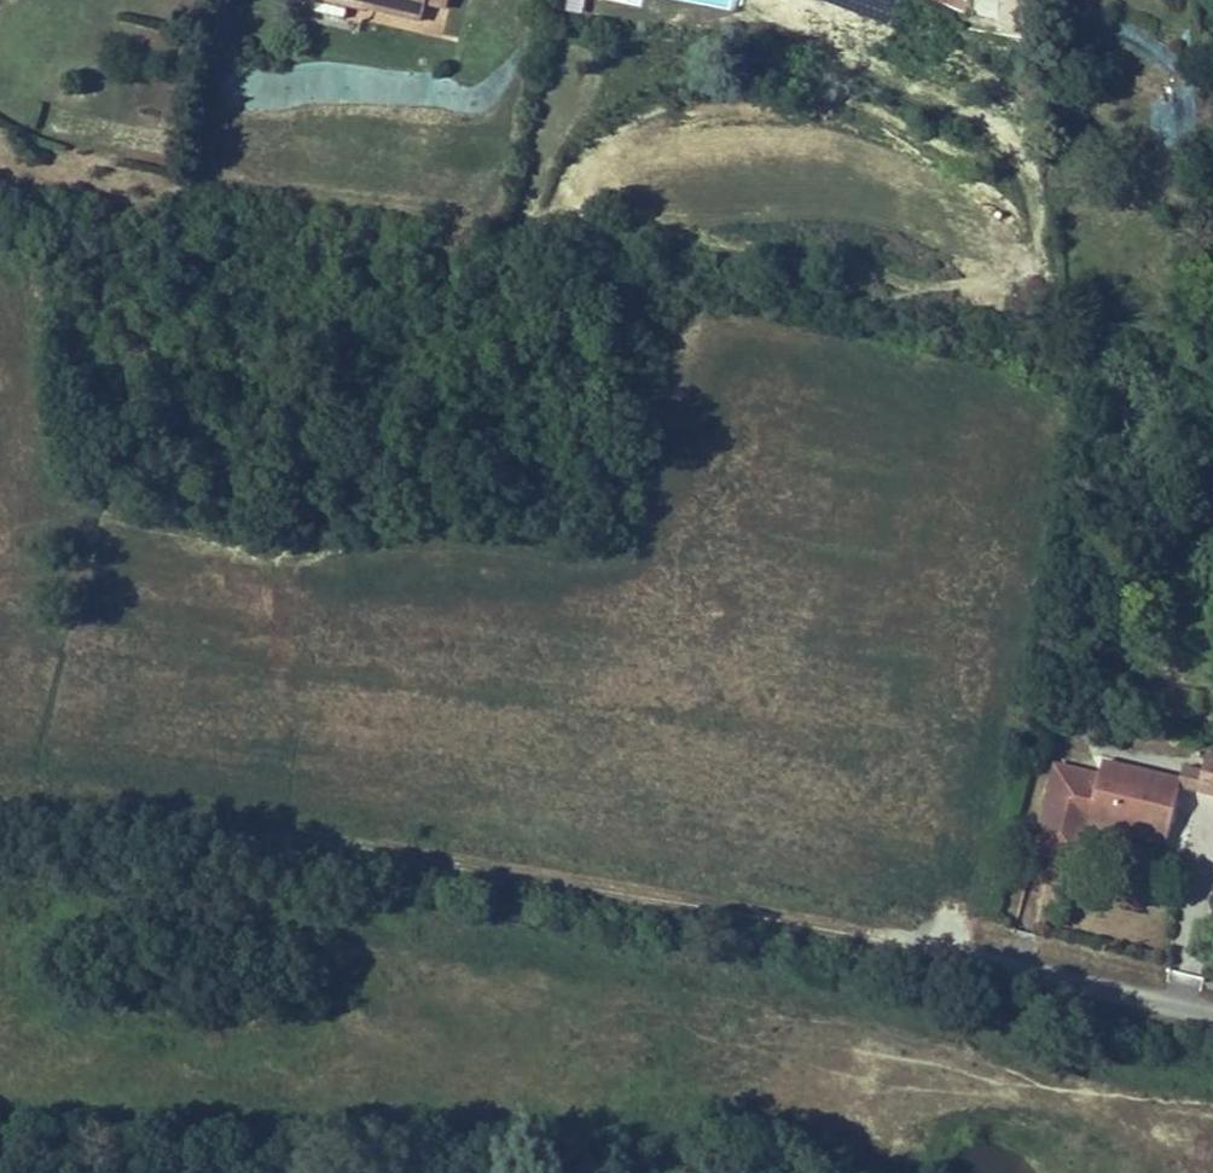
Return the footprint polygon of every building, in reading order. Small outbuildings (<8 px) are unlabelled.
[(315,12),(362,23),(363,16),(417,29),(421,12),(444,17),(448,0),(318,0),(315,12)] [(929,16),(935,0),(890,0),(929,16)] [(1174,805),(1095,787),(1083,840),(1161,859),(1171,816),(1212,826),(1212,801),(1177,792),(1174,805)] [(1161,859),(1083,840),(1079,854),(1158,873),(1161,859)]
